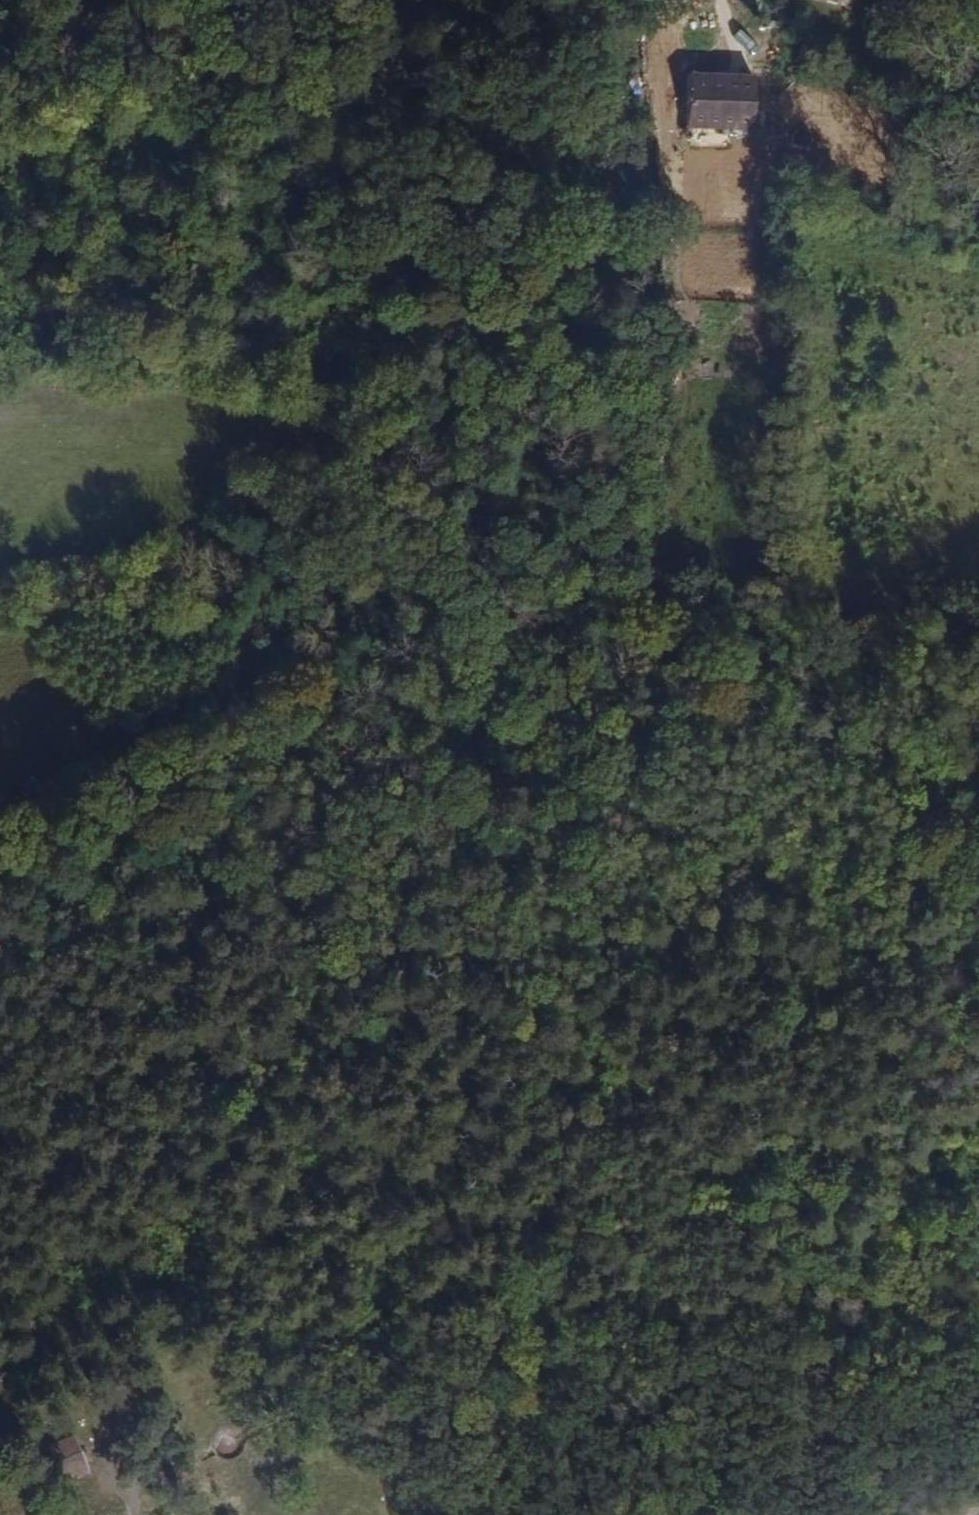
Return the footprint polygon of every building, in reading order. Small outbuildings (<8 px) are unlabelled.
[(707,77),(710,126),(750,126),(778,126),(775,76),(707,77)]
